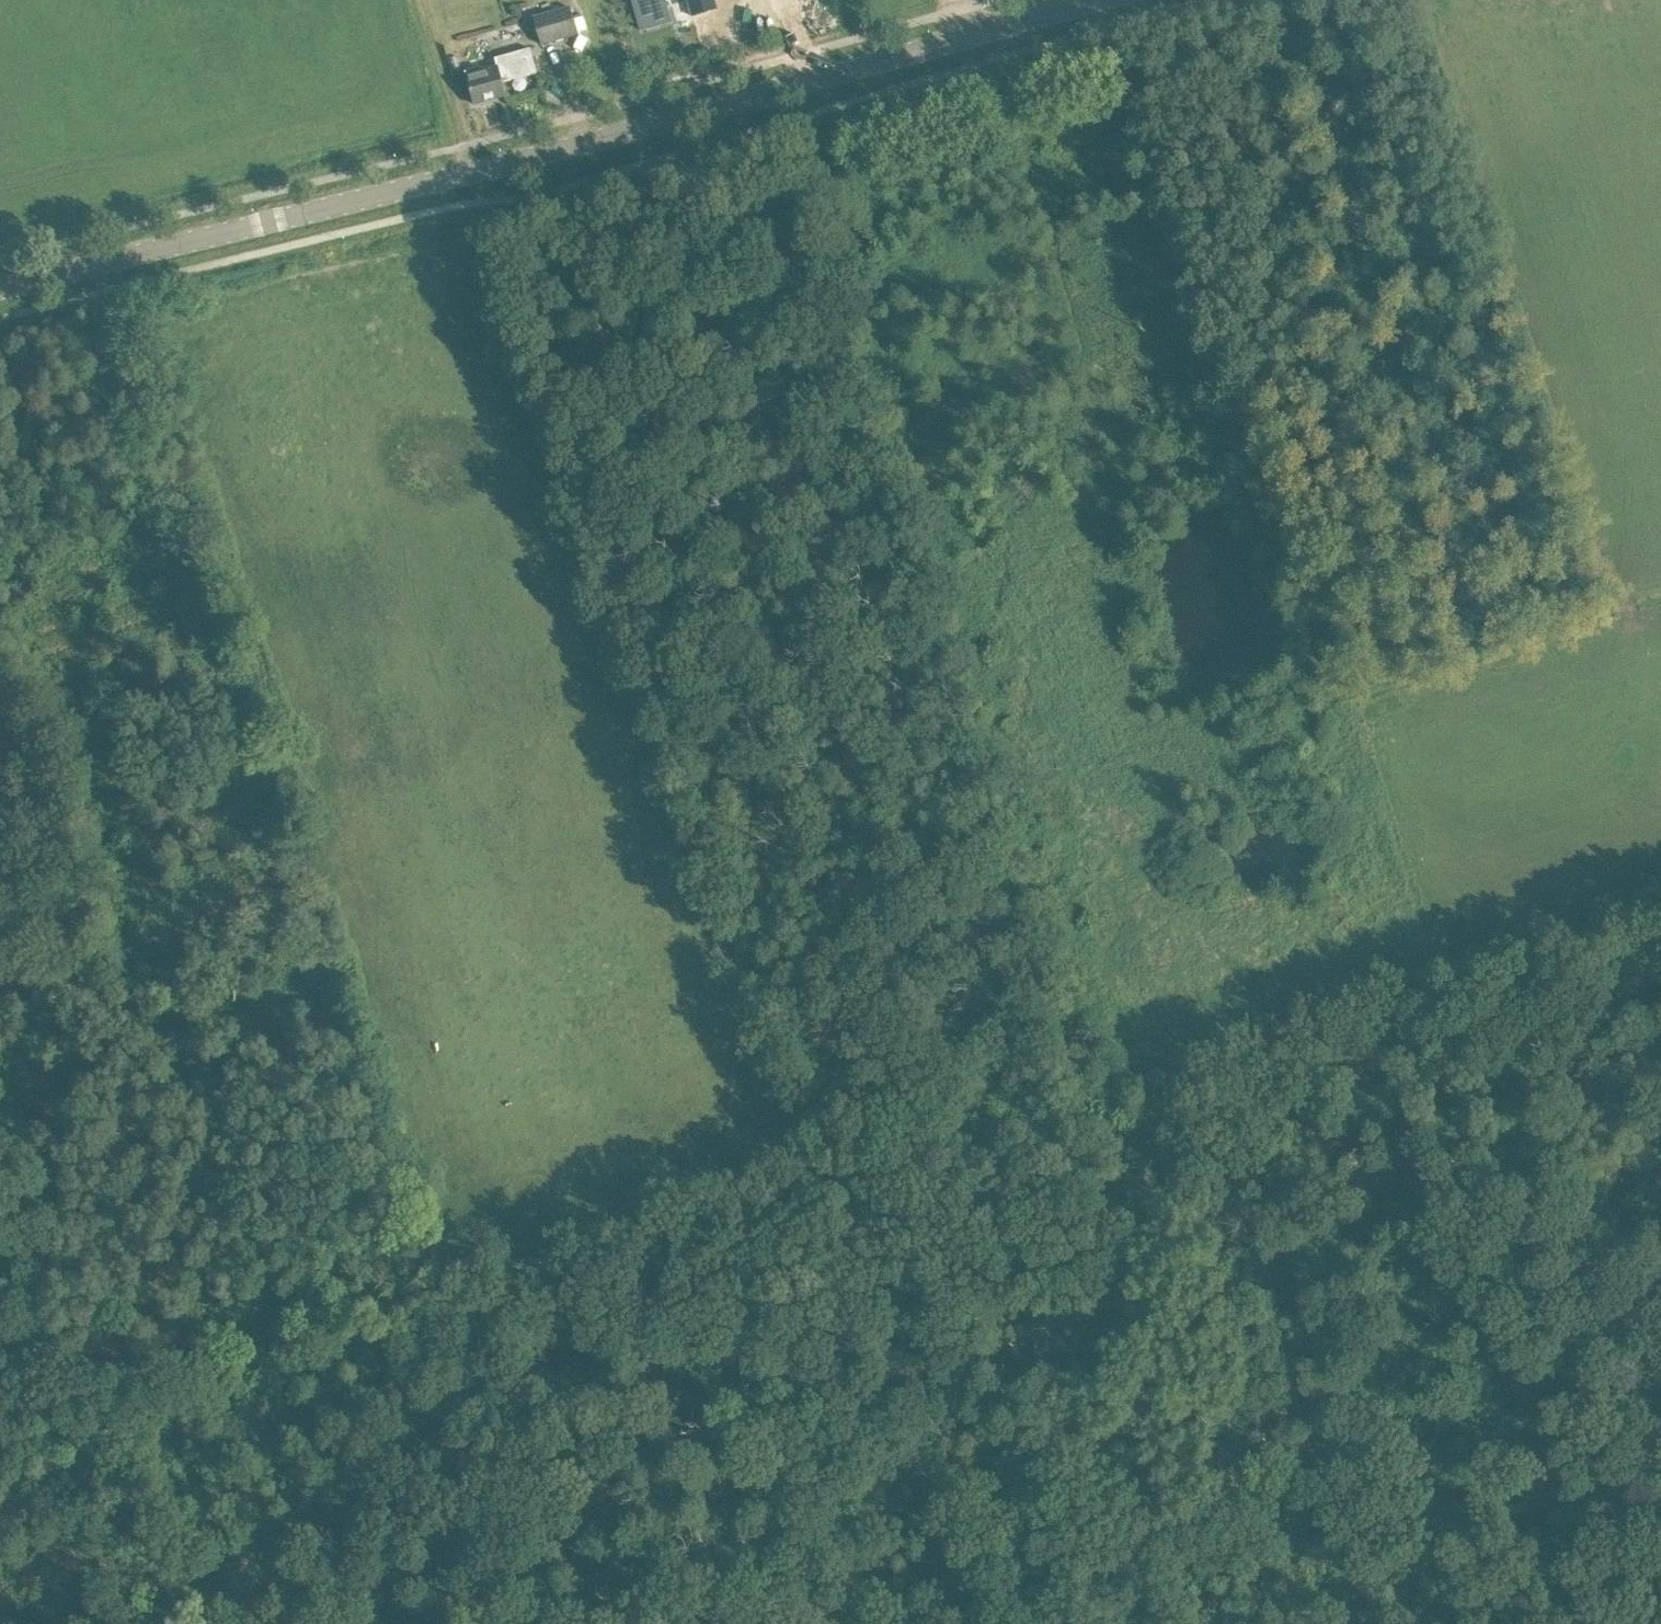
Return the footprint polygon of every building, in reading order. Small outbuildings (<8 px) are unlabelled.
[(663,0),(631,0),(642,30),(670,22),(663,0)] [(675,3),(679,19),(692,15),(688,0),(686,0),(675,3)] [(692,15),(708,11),(705,0),(688,0),(692,15)] [(535,18),(542,44),(579,34),(571,7),(535,18)] [(497,64),(481,69),(466,73),(475,104),(508,95),(504,81),(538,72),(531,48),(495,57),(497,64)]
